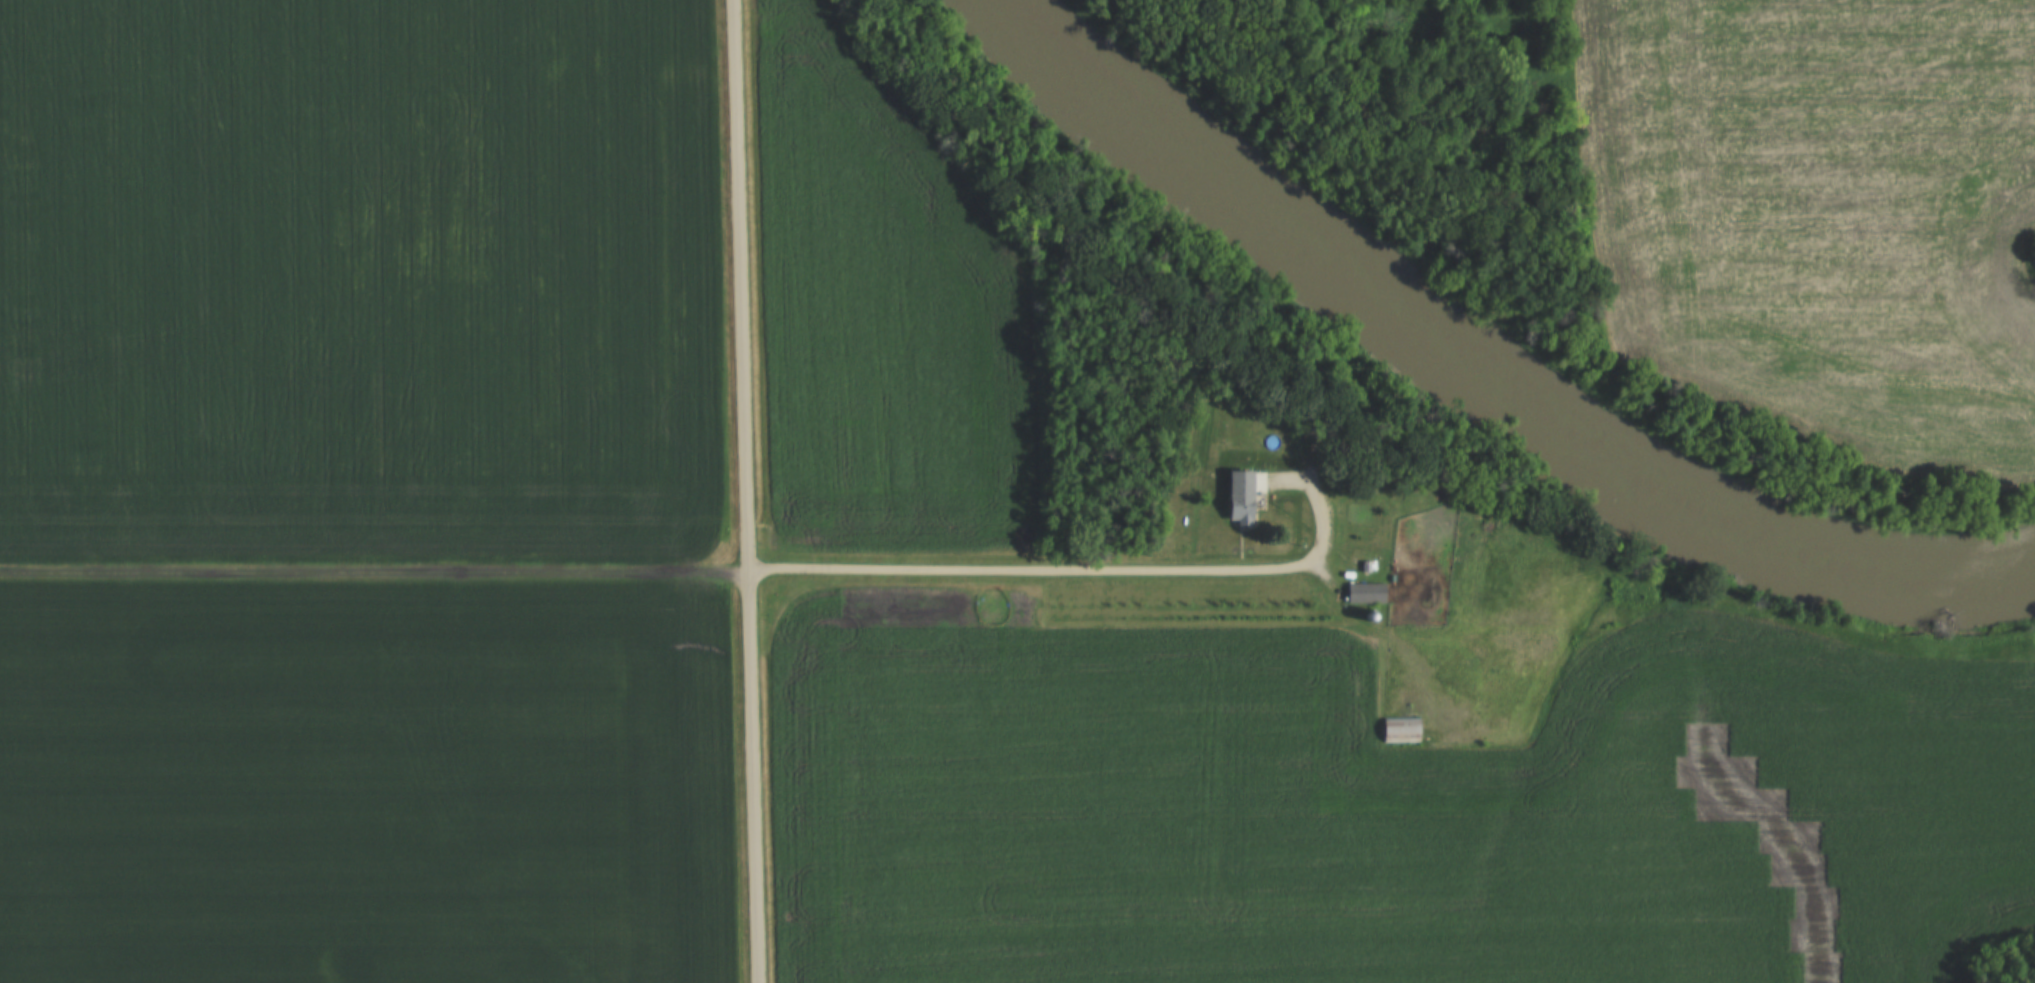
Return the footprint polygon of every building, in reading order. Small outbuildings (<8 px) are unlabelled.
[(1250,528),(1250,492),(1225,492),(1225,521),(1236,521),(1236,528),(1250,528)] [(1383,583),(1346,583),(1346,604),(1383,604),(1383,583)] [(1418,744),(1418,719),(1380,719),(1380,744),(1418,744)]
